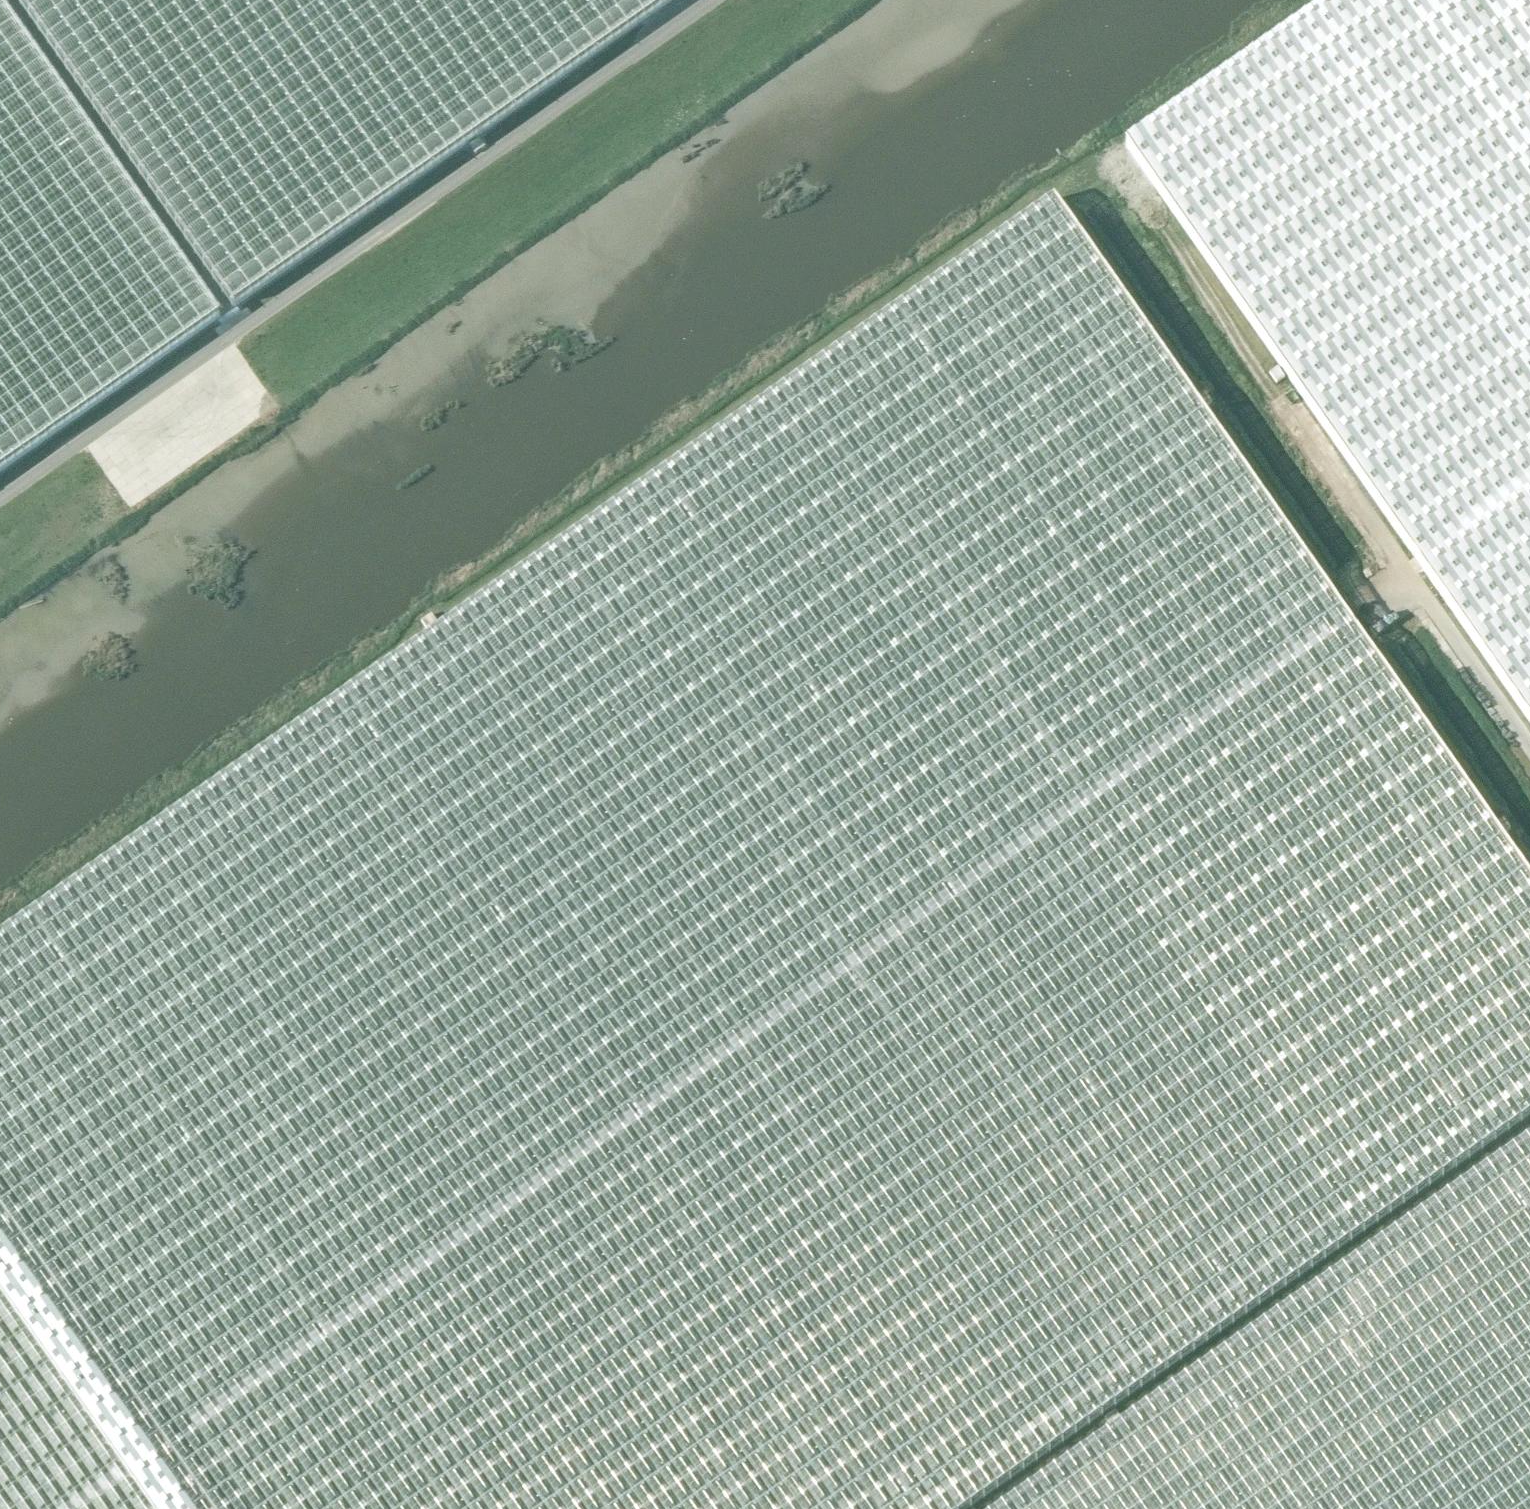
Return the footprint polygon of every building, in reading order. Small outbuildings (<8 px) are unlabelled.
[(238,313),(637,34),(686,0),(19,0),(238,313)] [(1126,145),(1529,723),(1529,0),(1334,0),(1126,145)] [(211,338),(0,36),(0,482),(211,338)] [(151,1508),(969,1508),(1529,1116),(1529,880),(1055,201),(0,940),(0,1293),(151,1508)] [(1002,1508),(1529,1508),(1529,1139),(1002,1508)] [(0,1293),(0,1508),(151,1508),(0,1293)]
